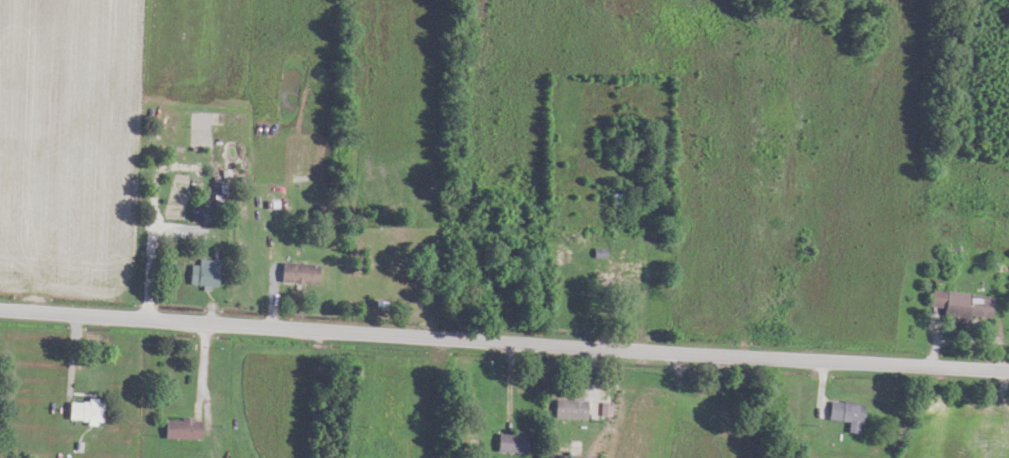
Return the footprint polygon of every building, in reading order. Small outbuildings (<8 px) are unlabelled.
[(186,265),(185,284),(216,286),(217,260),(195,259),(195,265),(186,265)] [(316,282),(317,265),(276,264),(276,282),(316,282)] [(923,305),(938,307),(936,318),(960,323),(962,315),(985,319),(989,298),(927,287),(923,305)] [(594,401),(595,389),(585,389),(584,398),(569,397),(568,400),(550,399),(549,417),(582,419),(583,401),(594,401)] [(843,432),(855,433),(859,404),(825,400),(823,419),(844,421),(843,432)] [(64,401),(64,421),(99,421),(99,401),(64,401)] [(160,419),(160,439),(196,439),(196,419),(160,419)] [(525,435),(492,435),(492,452),(525,453),(525,435)]
